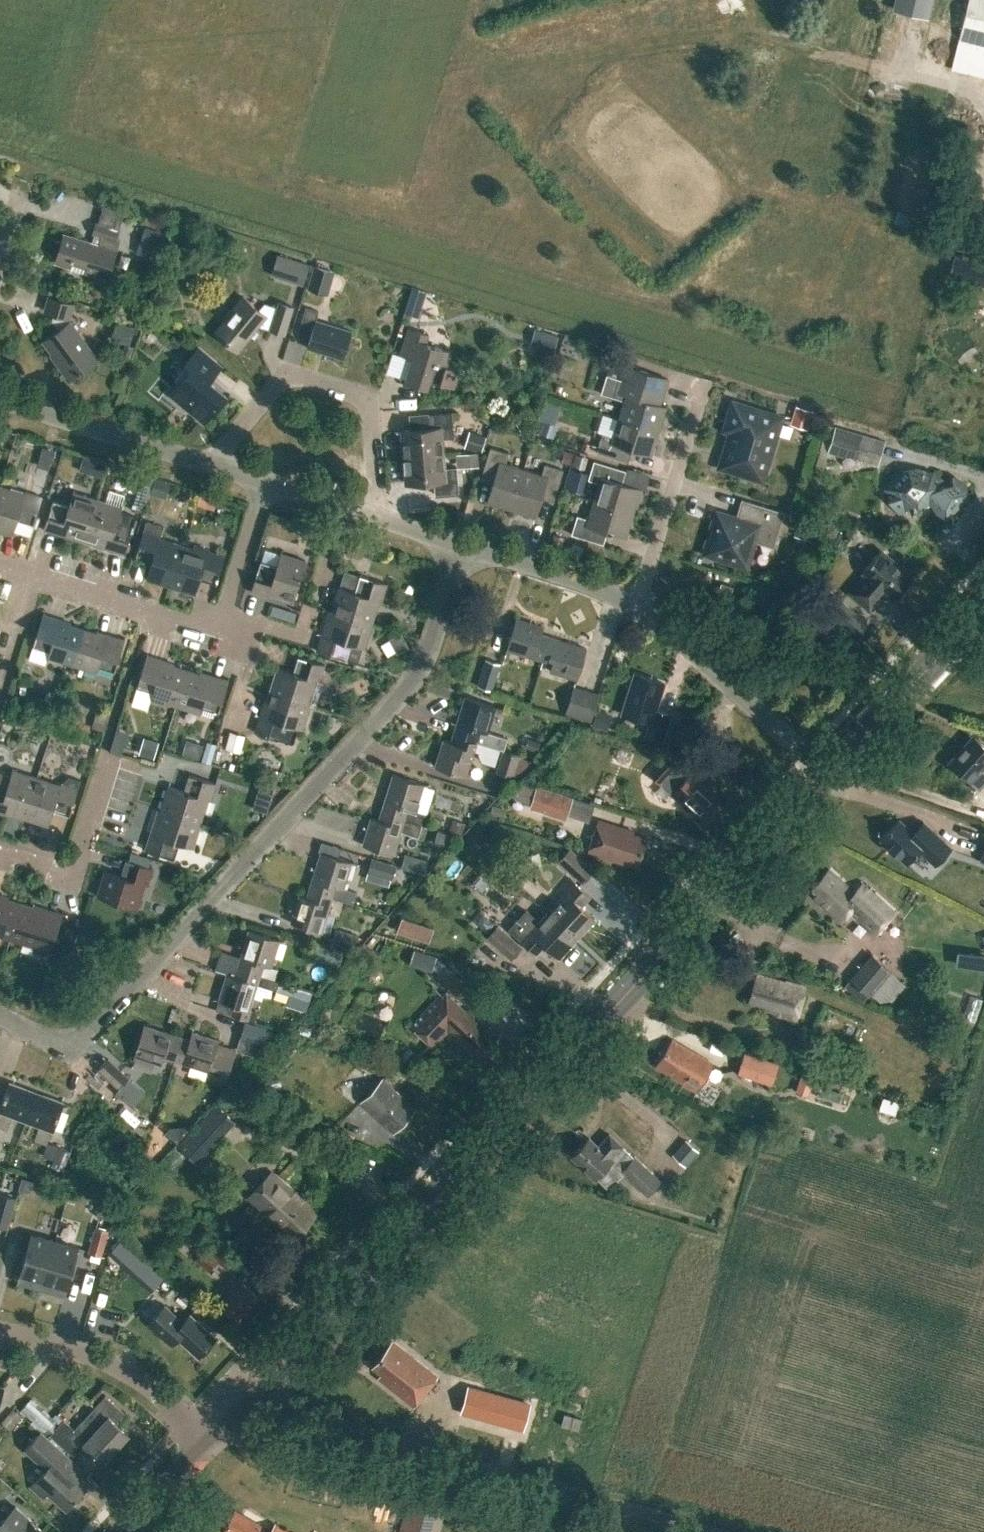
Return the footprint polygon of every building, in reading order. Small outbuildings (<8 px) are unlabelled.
[(958,38),(983,45),(983,0),(967,0),(958,38)] [(145,225),(135,250),(154,257),(164,232),(145,225)] [(55,261),(107,277),(115,251),(63,234),(55,261)] [(954,257),(952,265),(967,269),(964,280),(983,286),(983,265),(954,257)] [(291,259),(285,279),(303,284),(309,264),(291,259)] [(306,287),(326,294),(334,271),(314,264),(306,287)] [(49,353),(68,379),(97,359),(69,319),(74,303),(48,295),(44,310),(53,313),(51,320),(58,329),(43,340),(51,352),(49,353)] [(213,332),(236,352),(259,324),(269,327),(269,328),(284,333),(293,306),(277,301),(276,307),(261,302),(257,307),(242,295),(222,319),(224,320),(213,332)] [(307,347),(342,357),(350,330),(315,320),(318,311),(305,307),(298,330),(311,334),(307,347)] [(530,343),(553,350),(558,334),(535,326),(530,343)] [(446,365),(451,350),(425,342),(428,333),(408,327),(400,354),(412,358),(405,381),(427,388),(430,380),(440,383),(453,387),(459,369),(446,365)] [(116,361),(124,364),(131,345),(123,342),(116,361)] [(204,378),(215,364),(195,348),(183,363),(186,365),(175,378),(178,381),(169,392),(204,421),(225,395),(204,378)] [(617,418),(657,431),(665,406),(653,402),(657,391),(663,393),(667,379),(624,365),(620,378),(606,374),(600,393),(623,400),(617,418)] [(723,429),(729,431),(718,466),(761,479),(780,416),(731,401),(723,429)] [(801,402),(799,421),(815,423),(817,403),(801,402)] [(402,430),(404,457),(442,454),(441,438),(454,437),(452,412),(428,414),(429,428),(410,429),(402,430)] [(539,432),(552,436),(556,422),(543,418),(539,432)] [(596,451),(627,461),(631,450),(650,456),(657,431),(617,418),(612,436),(602,433),(596,451)] [(834,425),(826,450),(854,459),(854,457),(862,433),(834,425)] [(461,445),(479,450),(484,433),(466,428),(461,445)] [(485,502),(511,510),(524,469),(505,463),(508,452),(490,447),(480,479),(491,483),(485,502)] [(574,452),(571,464),(584,467),(587,456),(574,452)] [(460,454),(461,466),(478,465),(478,453),(460,454)] [(433,480),(434,494),(459,492),(457,466),(444,468),(442,454),(404,457),(406,482),(433,480)] [(83,457),(79,470),(102,477),(106,464),(83,457)] [(592,501),(632,513),(640,488),(645,489),(649,475),(626,468),(625,470),(593,460),(587,479),(598,482),(592,501)] [(511,510),(535,517),(541,498),(553,502),(563,469),(544,463),(541,474),(524,469),(511,510)] [(958,503),(961,503),(967,496),(966,488),(958,481),(944,482),(941,480),(913,472),(907,479),(898,471),(892,472),(886,478),(887,497),(897,505),(895,508),(898,512),(904,510),(904,506),(910,505),(919,494),(946,518),(958,503)] [(155,479),(150,494),(166,498),(170,484),(155,479)] [(12,535),(17,518),(33,523),(41,497),(24,491),(23,493),(0,486),(0,531),(12,535)] [(209,489),(204,498),(221,507),(226,498),(209,489)] [(42,528),(83,542),(97,499),(72,491),(68,506),(51,501),(42,528)] [(729,514),(726,523),(713,519),(704,549),(717,553),(716,557),(742,565),(750,540),(773,547),(784,512),(740,498),(735,516),(729,514)] [(83,542),(123,555),(135,518),(119,512),(121,507),(97,499),(83,542)] [(571,533),(602,543),(606,532),(625,537),(632,513),(592,501),(587,518),(576,515),(571,533)] [(145,578),(170,586),(183,545),(142,531),(134,557),(150,562),(145,578)] [(550,544),(560,547),(564,535),(553,532),(550,544)] [(170,586),(194,594),(199,578),(215,583),(223,556),(207,550),(206,552),(183,545),(170,586)] [(912,577),(880,549),(862,570),(865,573),(850,592),(868,608),(880,594),(879,593),(883,588),(894,598),(912,577)] [(250,590),(292,603),(305,560),(279,552),(274,567),(259,562),(250,590)] [(338,585),(330,610),(372,623),(379,600),(381,601),(386,584),(359,575),(354,590),(338,585)] [(719,595),(731,599),(734,585),(722,582),(719,595)] [(841,602),(830,615),(849,631),(860,618),(841,602)] [(315,650),(344,659),(349,643),(364,647),(372,623),(330,610),(328,609),(315,650)] [(46,656),(71,664),(82,628),(69,624),(70,622),(42,613),(32,644),(48,649),(46,656)] [(543,660),(550,637),(541,634),(543,626),(515,618),(505,649),(543,660)] [(71,664),(96,672),(98,665),(114,670),(124,639),(96,630),(95,632),(82,628),(71,664)] [(549,671),(576,679),(585,648),(550,637),(543,660),(551,663),(549,671)] [(150,698),(175,706),(187,669),(173,665),(174,663),(146,654),(136,685),(152,690),(150,698)] [(269,692),(310,704),(317,681),(319,681),(324,664),(297,656),(292,671),(276,667),(269,692)] [(476,686),(491,690),(500,663),(484,658),(476,686)] [(175,706),(200,713),(202,706),(219,711),(228,680),(200,671),(199,673),(187,669),(175,706)] [(644,735),(663,741),(671,715),(655,709),(664,683),(634,673),(621,713),(648,721),(644,735)] [(564,714),(590,722),(599,693),(573,685),(564,714)] [(254,732),(291,743),(296,727),(302,729),(310,704),(269,692),(267,698),(264,698),(254,732)] [(464,737),(499,748),(503,749),(507,738),(487,732),(496,705),(464,696),(450,741),(462,745),(464,737)] [(96,715),(93,726),(101,728),(104,717),(96,715)] [(224,747),(239,752),(244,735),(229,731),(224,747)] [(950,762),(977,787),(983,780),(983,771),(980,767),(983,762),(983,745),(974,736),(950,762)] [(144,737),(139,752),(151,756),(156,741),(144,737)] [(462,745),(450,741),(443,739),(434,766),(465,776),(473,750),(479,751),(478,753),(481,760),(494,764),(499,748),(464,737),(462,745)] [(111,741),(108,750),(119,753),(122,744),(111,741)] [(187,743),(184,754),(208,762),(212,750),(187,743)] [(512,776),(518,756),(503,751),(497,771),(512,776)] [(692,808),(705,821),(723,802),(691,773),(688,776),(677,766),(678,765),(667,754),(648,773),(660,784),(661,782),(672,793),(671,794),(689,811),(692,808)] [(24,817),(36,777),(11,769),(7,783),(0,781),(0,813),(22,820),(23,817),(24,817)] [(157,809),(157,810),(200,823),(208,799),(211,800),(216,783),(188,774),(183,790),(167,785),(159,810),(157,809)] [(392,774),(378,819),(389,823),(392,815),(420,824),(424,813),(415,810),(423,783),(392,774)] [(24,817),(48,825),(53,810),(69,815),(77,788),(79,779),(69,775),(60,782),(59,784),(36,777),(24,817)] [(519,798),(535,803),(534,808),(570,819),(577,797),(524,781),(519,798)] [(144,850),(173,859),(178,843),(192,848),(200,823),(157,810),(144,850)] [(362,844),(392,854),(399,831),(417,836),(420,824),(392,815),(389,823),(378,819),(371,817),(362,844)] [(464,823),(452,819),(448,831),(460,835),(464,823)] [(951,848),(922,821),(912,832),(898,819),(879,839),(906,863),(919,849),(935,865),(951,848)] [(591,852),(640,867),(647,844),(633,839),(636,831),(601,820),(591,852)] [(563,859),(586,882),(597,870),(574,848),(563,859)] [(320,893),(331,897),(332,896),(349,901),(352,890),(343,887),(351,861),(321,852),(307,897),(317,901),(320,893)] [(403,852),(399,866),(423,873),(427,859),(403,852)] [(370,856),(366,870),(392,877),(396,863),(370,856)] [(125,859),(120,875),(104,870),(96,895),(137,908),(144,884),(147,885),(152,867),(125,859)] [(818,892),(814,896),(841,921),(850,911),(874,934),(894,914),(862,884),(853,893),(828,870),(812,887),(818,892)] [(548,910),(578,938),(596,919),(583,906),(593,896),(571,876),(557,890),(563,895),(548,910)] [(290,922),(320,932),(328,908),(331,897),(320,893),(317,901),(307,897),(306,898),(299,895),(290,922)] [(9,939),(21,903),(8,899),(8,897),(0,894),(0,936),(9,939)] [(9,939),(34,946),(36,939),(53,944),(62,914),(34,905),(33,907),(21,903),(9,939)] [(545,943),(559,957),(578,938),(548,910),(539,920),(527,909),(509,927),(535,953),(545,943)] [(485,938),(510,960),(522,947),(497,924),(485,938)] [(353,931),(334,926),(329,945),(347,950),(353,931)] [(248,971),(259,975),(263,964),(270,967),(279,940),(248,929),(233,975),(246,979),(248,971)] [(325,951),(316,973),(331,979),(340,956),(325,951)] [(851,978),(880,1003),(900,980),(891,972),(893,970),(873,953),(851,978)] [(436,977),(454,994),(465,982),(447,965),(436,977)] [(257,984),(275,990),(278,981),(259,975),(248,971),(246,979),(233,975),(226,973),(218,1000),(233,1005),(230,1014),(252,1021),(255,1012),(248,1009),(257,984)] [(749,1000),(766,1005),(764,1009),(796,1018),(797,1016),(799,1015),(807,986),(785,979),(784,983),(757,975),(749,1000)] [(465,1011),(445,992),(440,998),(437,996),(411,1025),(433,1046),(448,1031),(474,1056),(495,1034),(467,1008),(465,1011)] [(236,1039),(259,1045),(264,1027),(241,1021),(236,1039)] [(143,1025),(134,1056),(161,1064),(163,1057),(174,1060),(177,1048),(185,1051),(188,1039),(143,1025)] [(177,1048),(174,1060),(208,1071),(207,1075),(225,1081),(235,1050),(218,1044),(219,1040),(191,1032),(189,1039),(188,1039),(185,1051),(177,1048)] [(655,1065),(696,1090),(712,1064),(671,1039),(655,1065)] [(744,1054),(738,1072),(761,1079),(764,1072),(771,1074),(775,1063),(744,1054)] [(108,1058),(97,1069),(118,1089),(128,1077),(108,1058)] [(795,1091),(807,1095),(814,1076),(801,1072),(795,1091)] [(360,1102),(392,1132),(414,1108),(383,1078),(360,1102)] [(127,1079),(119,1088),(116,1091),(130,1104),(141,1093),(127,1079)] [(25,1120),(35,1093),(8,1082),(0,1105),(0,1127),(6,1129),(11,1115),(25,1120)] [(34,1139),(46,1144),(51,1130),(52,1131),(62,1103),(35,1093),(25,1120),(39,1126),(34,1139)] [(214,1105),(210,1110),(177,1144),(196,1163),(230,1127),(234,1122),(214,1105)] [(624,1174),(645,1195),(660,1180),(634,1155),(633,1156),(608,1132),(597,1145),(587,1136),(571,1155),(596,1178),(596,1177),(606,1187),(615,1177),(618,1180),(624,1174)] [(50,1165),(64,1170),(71,1152),(57,1146),(50,1165)] [(247,1196),(261,1209),(292,1238),(315,1213),(270,1171),(247,1196)] [(0,1194),(0,1225),(7,1227),(16,1198),(0,1194)] [(87,1252),(101,1256),(108,1232),(95,1228),(87,1252)] [(43,1281),(55,1240),(30,1234),(19,1275),(43,1281)] [(67,1288),(79,1247),(55,1240),(43,1281),(67,1288)] [(195,1260),(208,1272),(217,1261),(225,1269),(236,1258),(217,1240),(208,1250),(205,1248),(195,1260)] [(133,1254),(125,1263),(153,1289),(162,1280),(133,1254)] [(258,1296),(233,1273),(222,1285),(218,1281),(205,1295),(220,1308),(222,1306),(236,1319),(258,1296)] [(165,1305),(147,1324),(168,1343),(174,1335),(198,1356),(215,1337),(190,1314),(183,1321),(165,1305)] [(437,1376),(392,1341),(373,1366),(382,1373),(378,1377),(388,1385),(390,1383),(396,1388),(394,1390),(414,1405),(437,1376)] [(469,1388),(462,1412),(521,1428),(528,1404),(469,1388)] [(49,1434),(70,1452),(73,1455),(83,1443),(103,1461),(127,1433),(115,1422),(124,1412),(105,1395),(74,1429),(63,1419),(49,1434)] [(19,1408),(44,1431),(53,1420),(28,1397),(19,1408)] [(46,1493),(65,1510),(86,1486),(75,1476),(82,1468),(67,1455),(70,1452),(49,1434),(47,1437),(41,1431),(24,1450),(45,1469),(29,1487),(41,1498),(46,1493)] [(407,1531),(428,1531),(434,1508),(421,1504),(422,1500),(410,1497),(402,1531),(407,1531)] [(14,1506),(0,1522),(0,1531),(43,1531),(14,1506)] [(275,1523),(271,1530),(234,1510),(222,1531),(223,1531),(291,1531),(275,1523)]
